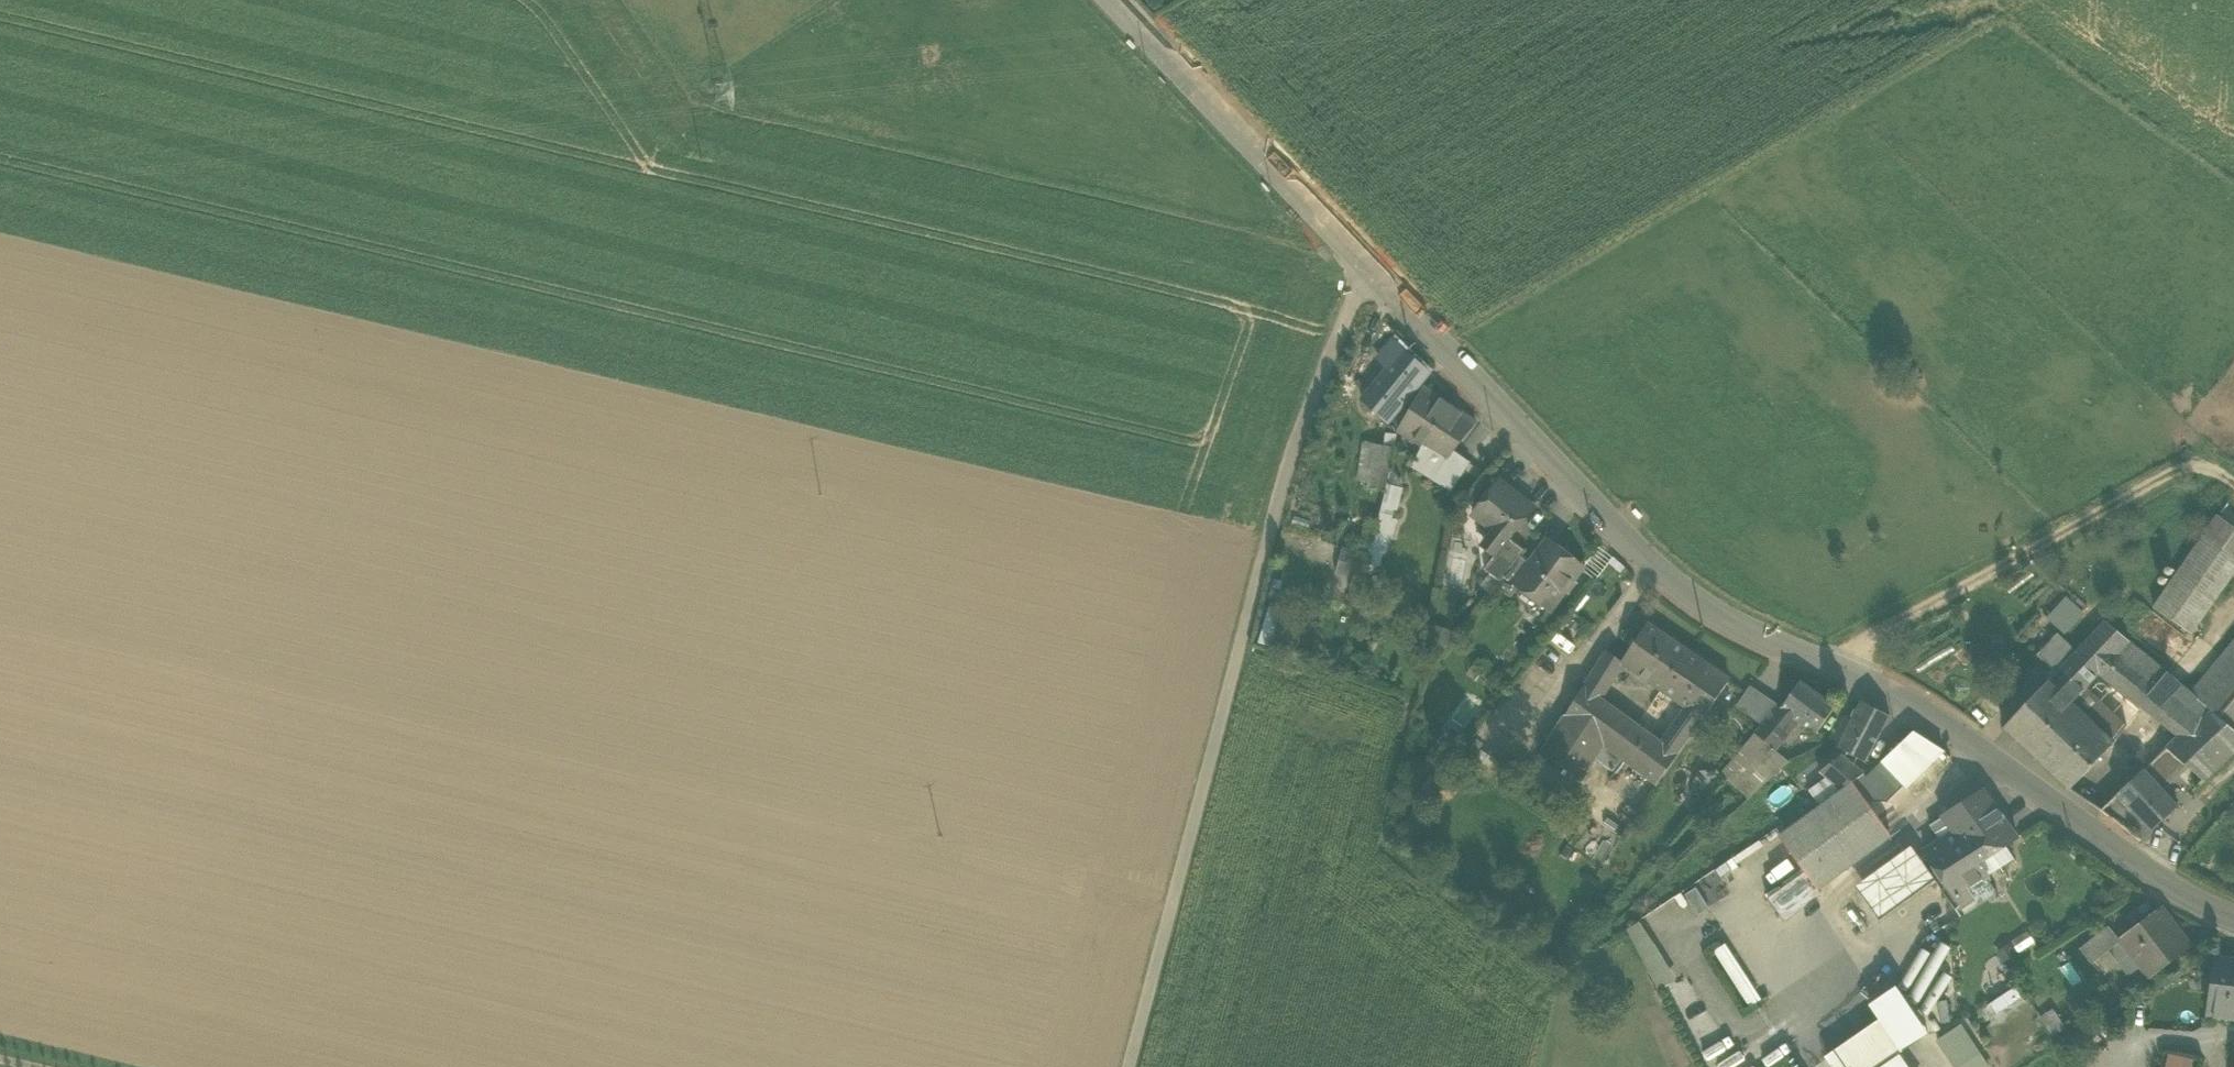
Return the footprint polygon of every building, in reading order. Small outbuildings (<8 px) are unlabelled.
[(1388,368),(1383,374),(1410,397),(1430,373),(1392,336),(1379,352),(1384,356),(1380,361),(1388,368)] [(1389,424),(1410,397),(1383,374),(1362,400),(1389,424)] [(1423,445),(1424,444),(1449,403),(1424,387),(1398,431),(1423,445)] [(1424,444),(1432,449),(1446,457),(1452,450),(1475,421),(1449,403),(1424,444)] [(1363,441),(1360,466),(1371,468),(1391,471),(1394,447),(1396,435),(1386,434),(1384,445),(1363,441)] [(1432,449),(1424,444),(1423,445),(1412,465),(1449,491),(1451,489),(1438,480),(1442,474),(1424,463),(1432,449)] [(1456,453),(1452,450),(1446,457),(1432,449),(1424,463),(1442,474),(1456,453)] [(1438,480),(1451,489),(1469,462),(1456,453),(1442,474),(1438,480)] [(1358,479),(1370,481),(1371,468),(1360,466),(1358,479)] [(1369,488),(1386,490),(1389,479),(1391,471),(1371,468),(1370,481),(1369,488)] [(1386,490),(1378,521),(1376,531),(1376,532),(1389,536),(1394,517),(1393,517),(1394,511),(1396,511),(1402,487),(1393,485),(1392,483),(1391,480),(1389,479),(1386,490)] [(1495,528),(1493,530),(1506,541),(1507,541),(1510,538),(1535,506),(1499,479),(1474,512),(1495,528)] [(2218,516),(2233,527),(2233,507),(2227,502),(2218,516)] [(1472,514),(1493,530),(1495,528),(1474,512),(1472,514)] [(2191,633),(2233,572),(2233,527),(2218,516),(2154,607),(2191,633)] [(1366,529),(1376,531),(1378,521),(1368,519),(1366,529)] [(1371,549),(1376,532),(1376,531),(1366,529),(1363,528),(1359,546),(1371,549)] [(1495,555),(1506,541),(1493,530),(1484,541),(1485,547),(1495,555)] [(1371,549),(1370,554),(1368,563),(1380,566),(1383,553),(1385,554),(1389,536),(1376,532),(1371,549)] [(1490,573),(1500,580),(1519,555),(1524,549),(1510,538),(1507,541),(1506,541),(1495,555),(1484,569),(1490,573)] [(1548,539),(1540,550),(1546,555),(1554,544),(1548,539)] [(1540,550),(1530,563),(1515,582),(1519,586),(1550,610),(1565,590),(1569,590),(1573,584),(1573,580),(1583,567),(1554,544),(1546,555),(1540,550)] [(1583,567),(1597,577),(1613,557),(1599,546),(1583,567)] [(1370,554),(1344,547),(1337,574),(1353,578),(1363,580),(1368,563),(1370,554)] [(1511,596),(1519,586),(1515,582),(1530,563),(1519,555),(1500,580),(1496,584),(1511,596)] [(1496,584),(1500,580),(1490,573),(1481,585),(1490,592),(1496,584)] [(1360,594),(1363,580),(1353,578),(1349,591),(1351,592),(1360,594)] [(1356,606),(1360,594),(1351,592),(1348,604),(1356,606)] [(2085,613),(2067,596),(2047,618),(2065,634),(2085,613)] [(1269,606),(1259,643),(1271,646),(1281,609),(1269,606)] [(2048,680),(2071,702),(2129,641),(2106,621),(2077,651),(2056,672),(2048,680)] [(1686,708),(1703,719),(1730,679),(1647,622),(1621,661),(1621,662),(1625,665),(1686,708)] [(1434,625),(1429,643),(1447,649),(1453,630),(1434,625)] [(2037,654),(2056,672),(2077,651),(2057,633),(2044,648),(2037,654)] [(2113,741),(2141,706),(2167,673),(2129,641),(2071,702),(2113,741)] [(2192,694),(2211,710),(2233,730),(2233,643),(2192,694)] [(1607,651),(1597,666),(1615,679),(1625,665),(1621,662),(1621,661),(1607,651)] [(1597,666),(1584,686),(1602,699),(1615,679),(1597,666)] [(2141,706),(2154,716),(2182,685),(2167,673),(2141,706)] [(2004,727),(2070,790),(2114,742),(2113,741),(2071,702),(2048,680),(2004,727)] [(1800,681),(1781,708),(1780,709),(1805,726),(1816,734),(1835,706),(1800,681)] [(2154,716),(2178,736),(2180,735),(2186,740),(2211,710),(2192,694),(2182,685),(2154,716)] [(1584,686),(1565,716),(1622,758),(1657,784),(1678,755),(1661,742),(1602,699),(1584,686)] [(1759,726),(1776,705),(1751,688),(1735,710),(1759,726)] [(1838,748),(1866,762),(1890,715),(1861,701),(1838,748)] [(1791,744),(1805,726),(1780,709),(1781,708),(1777,705),(1754,733),(1772,748),(1771,749),(1773,750),(1774,749),(1776,750),(1785,739),(1791,744)] [(1670,730),(1686,742),(1703,719),(1686,708),(1670,730)] [(2211,710),(2186,740),(2180,735),(2178,736),(2161,753),(2179,773),(2194,790),(2233,753),(2233,730),(2211,710)] [(1613,771),(1622,758),(1565,716),(1564,715),(1541,752),(1582,780),(1596,758),(1613,771)] [(1436,741),(1443,748),(1449,754),(1452,751),(1465,739),(1452,726),(1436,741)] [(1670,730),(1661,742),(1678,755),(1686,742),(1670,730)] [(1903,784),(1906,787),(1944,750),(1914,731),(1882,761),(1903,784)] [(1754,733),(1746,743),(1764,758),(1771,749),(1772,748),(1754,733)] [(1749,800),(1788,763),(1773,750),(1771,749),(1764,758),(1746,743),(1720,775),(1749,800)] [(1455,753),(1452,751),(1449,754),(1443,748),(1433,763),(1444,770),(1455,753)] [(2142,771),(2160,791),(2179,773),(2161,753),(2142,771)] [(1839,787),(1841,789),(1864,773),(1842,755),(1820,771),(1826,777),(1839,787)] [(1852,782),(1865,800),(1886,801),(1903,784),(1882,761),(1866,776),(1864,773),(1852,782)] [(2160,791),(2142,771),(2114,797),(2149,833),(2176,808),(2160,791)] [(1416,795),(1423,801),(1441,779),(1434,774),(1416,795)] [(1839,787),(1826,777),(1809,789),(1817,802),(1839,787)] [(1766,895),(1784,920),(1821,893),(1819,889),(1891,837),(1865,800),(1852,782),(1842,790),(1820,805),(1780,835),(1804,867),(1766,895)] [(1942,817),(1952,833),(1941,840),(1925,849),(1930,856),(1923,861),(1935,880),(1956,910),(1968,903),(1961,892),(1987,876),(1978,862),(2005,845),(2017,837),(1984,790),(1942,817)] [(1930,825),(1941,840),(1952,833),(1942,817),(1930,825)] [(2014,858),(2005,845),(1978,862),(1987,876),(2014,858)] [(1855,886),(1880,920),(1935,880),(1923,861),(1911,846),(1855,886)] [(1685,895),(1699,915),(1710,907),(1696,887),(1685,895)] [(2119,938),(2121,941),(2140,967),(2149,979),(2192,946),(2162,906),(2119,938)] [(1630,928),(1662,990),(1677,980),(1640,921),(1630,928)] [(2079,949),(2091,964),(2109,950),(2121,941),(2119,938),(2109,926),(2079,949)] [(2027,930),(2011,940),(2019,953),(2035,943),(2027,930)] [(2128,976),(2140,967),(2121,941),(2109,950),(2128,976)] [(2010,943),(1998,950),(2005,962),(2017,955),(2010,943)] [(1715,950),(1751,1006),(1761,999),(1726,944),(1715,950)] [(2233,1020),(2233,958),(2215,956),(2207,1016),(2233,1020)] [(2013,984),(1983,1002),(1995,1020),(2024,1002),(2013,984)] [(1883,1022),(1828,1060),(1832,1066),(1879,1066),(1902,1051),(1928,1033),(1899,991),(1873,1008),(1883,1022)] [(2043,1020),(2053,1036),(2064,1025),(2056,1012),(2043,1020)] [(1959,1025),(1938,1040),(1955,1066),(1982,1066),(1985,1065),(1959,1025)] [(2071,1036),(2064,1025),(2053,1036),(2058,1044),(2071,1036)] [(1879,1066),(1907,1066),(1898,1054),(1902,1051),(1879,1066)] [(2168,1053),(2165,1066),(2192,1066),(2194,1058),(2168,1053)]
